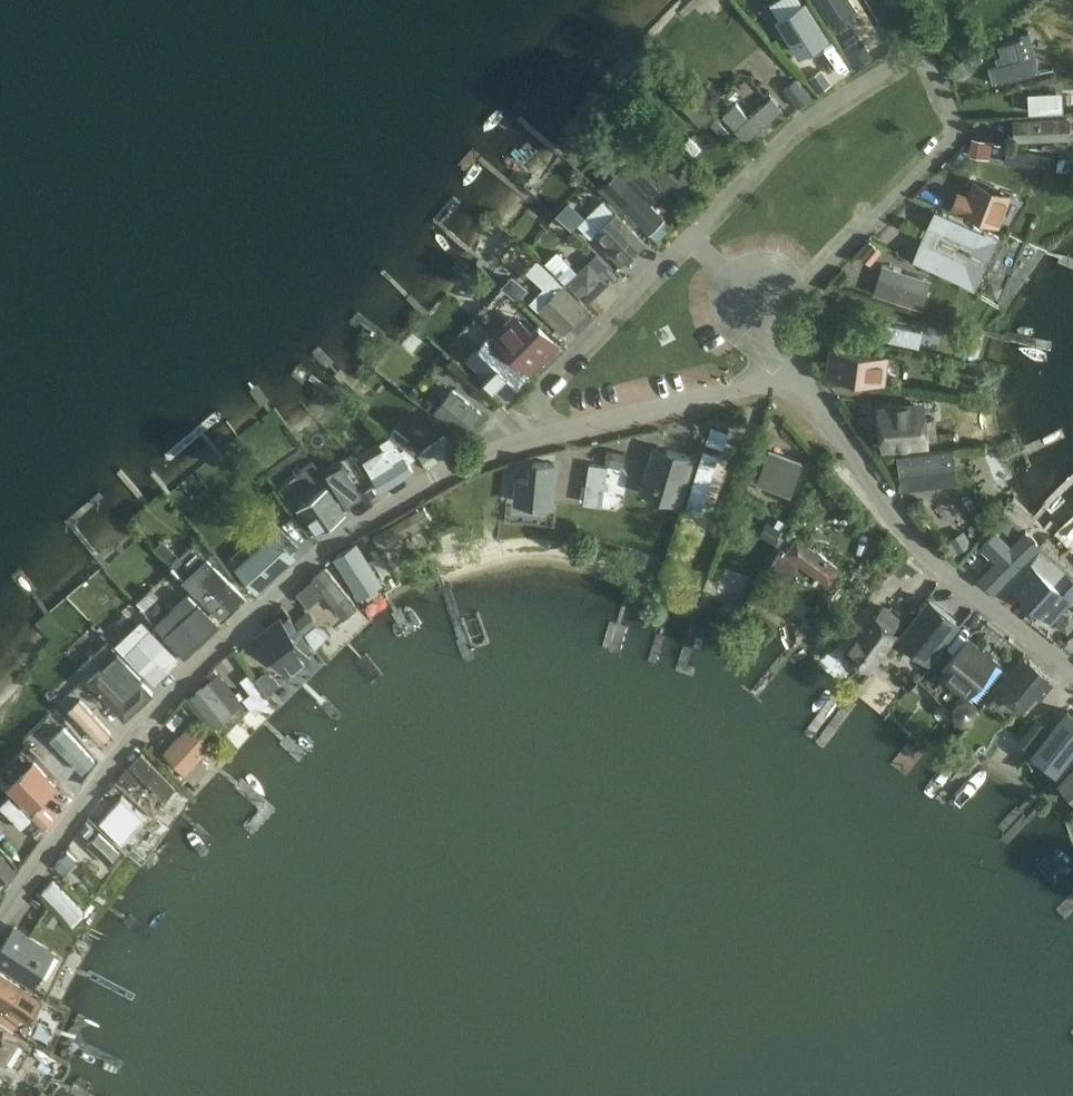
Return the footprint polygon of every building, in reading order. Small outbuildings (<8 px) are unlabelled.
[(834,27),(857,12),(850,0),(817,0),(834,27)] [(805,6),(780,21),(801,54),(825,38),(805,6)] [(882,6),(874,10),(880,22),(888,17),(882,6)] [(843,48),(856,69),(875,58),(861,37),(843,48)] [(989,67),(992,83),(1041,72),(1037,55),(1022,59),(1017,41),(999,46),(1002,56),(997,57),(998,65),(989,67)] [(955,80),(973,67),(983,60),(976,50),(948,70),(955,80)] [(833,84),(823,71),(810,80),(819,92),(833,84)] [(784,90),(800,107),(812,98),(796,79),(784,90)] [(1055,91),(1029,93),(1029,112),(1056,111),(1055,91)] [(687,93),(678,102),(700,126),(710,117),(687,93)] [(733,103),(720,115),(743,141),(780,109),(769,97),(745,117),(733,103)] [(1071,117),(1015,120),(1015,141),(1071,138),(1071,117)] [(994,136),(973,133),(971,145),(992,148),(994,136)] [(1054,153),(1008,146),(1005,163),(1052,170),(1054,153)] [(669,155),(652,171),(671,192),(672,190),(684,202),(696,191),(686,179),(689,176),(683,169),(689,163),(680,154),(674,160),(669,155)] [(961,211),(1000,225),(1011,192),(974,178),(968,194),(958,190),(952,206),(962,210),(961,211)] [(638,192),(623,206),(649,233),(663,218),(638,192)] [(926,228),(943,235),(989,256),(997,237),(935,208),(926,228)] [(616,212),(595,233),(609,248),(605,251),(621,267),(646,242),(616,212)] [(572,226),(581,235),(592,225),(583,215),(572,226)] [(913,258),(976,287),(985,266),(939,245),(943,235),(926,228),(913,258)] [(561,261),(553,269),(569,284),(570,283),(586,301),(608,281),(589,262),(575,275),(561,261)] [(607,263),(602,269),(614,282),(620,276),(607,263)] [(883,264),(875,294),(923,308),(931,280),(883,264)] [(845,272),(836,281),(843,287),(852,278),(845,272)] [(509,278),(503,285),(513,294),(519,287),(509,278)] [(539,310),(565,335),(588,307),(563,284),(539,310)] [(513,294),(513,295),(522,304),(530,296),(520,287),(519,287),(513,294)] [(514,311),(491,334),(532,374),(561,345),(537,321),(531,327),(514,311)] [(904,326),(901,338),(922,342),(924,330),(904,326)] [(490,334),(466,359),(504,396),(529,373),(490,334)] [(807,334),(806,346),(819,348),(820,336),(811,334),(807,334)] [(826,375),(884,382),(888,355),(829,347),(826,375)] [(452,390),(435,411),(465,435),(482,414),(452,390)] [(927,398),(877,403),(880,450),(932,445),(927,398)] [(713,428),(707,444),(724,450),(730,434),(713,428)] [(446,436),(419,455),(428,467),(455,448),(446,436)] [(394,464),(372,477),(381,492),(413,472),(407,463),(415,458),(415,457),(404,448),(400,451),(394,442),(389,437),(381,441),(385,447),(385,448),(389,454),(394,464)] [(902,489),(957,482),(954,449),(899,455),(902,489)] [(647,481),(679,491),(690,457),(668,450),(662,467),(652,464),(647,481)] [(686,511),(701,514),(720,455),(704,450),(686,511)] [(623,467),(625,453),(607,451),(605,465),(623,467)] [(789,490),(791,485),(799,464),(769,453),(759,479),(789,490)] [(554,505),(558,463),(530,460),(529,478),(516,477),(514,501),(554,505)] [(351,479),(349,476),(341,462),(329,469),(325,471),(335,488),(351,479)] [(603,505),(609,466),(590,464),(585,503),(603,505)] [(818,496),(832,494),(830,476),(815,478),(818,496)] [(372,486),(361,492),(366,502),(378,495),(372,486)] [(329,488),(301,507),(318,531),(346,512),(329,488)] [(425,505),(375,536),(382,548),(432,517),(425,505)] [(231,558),(238,565),(235,568),(257,593),(304,551),(281,526),(273,519),(231,558)] [(768,522),(760,535),(775,543),(783,530),(782,530),(775,526),(768,522)] [(988,569),(1003,585),(1033,554),(1042,545),(1026,530),(988,569)] [(959,553),(971,545),(964,531),(950,538),(959,553)] [(831,584),(842,568),(798,535),(788,550),(783,546),(770,567),(788,579),(800,562),(831,584)] [(358,542),(333,558),(359,598),(384,581),(358,542)] [(209,558),(184,580),(220,621),(246,597),(209,558)] [(904,558),(894,572),(901,577),(906,571),(913,576),(918,569),(904,558)] [(1072,598),(1072,595),(1072,594),(1072,593),(1072,574),(1067,569),(1055,581),(1031,559),(1009,582),(1052,622),(1072,598)] [(326,565),(298,592),(308,607),(324,594),(344,616),(358,603),(326,565)] [(995,593),(998,589),(1001,586),(985,572),(978,579),(995,593)] [(156,624),(184,657),(219,624),(199,602),(198,604),(188,593),(156,624)] [(897,636),(929,662),(961,623),(928,597),(909,621),(897,636)] [(156,599),(145,609),(155,620),(166,610),(156,599)] [(871,670),(897,636),(909,621),(884,602),(875,613),(872,610),(843,648),(871,670)] [(319,623),(310,610),(296,621),(305,632),(319,623)] [(312,653),(280,614),(255,635),(288,673),(312,653)] [(142,618),(116,642),(158,685),(182,660),(142,618)] [(981,699),(1004,668),(980,649),(956,680),(981,699)] [(1018,674),(1007,687),(1028,705),(1038,692),(1044,696),(1055,683),(1050,679),(1052,677),(1030,659),(1029,661),(1024,657),(1013,670),(1018,674)] [(153,692),(143,681),(146,679),(126,659),(108,676),(101,667),(87,678),(125,719),(153,692)] [(265,671),(256,677),(267,690),(281,681),(276,674),(265,671)] [(219,674),(192,696),(214,724),(231,710),(218,695),(228,686),(219,674)] [(252,694),(246,701),(253,707),(262,697),(260,696),(255,691),(252,694)] [(96,693),(91,697),(99,705),(104,700),(96,693)] [(952,706),(952,709),(952,712),(953,715),(954,717),(955,719),(958,720),(960,722),(963,722),(966,722),(978,708),(977,706),(976,703),(974,700),(972,698),(970,697),(967,696),(965,696),(962,696),(960,697),(957,699),(955,701),(953,703),(952,706)] [(190,720),(197,712),(185,700),(178,709),(190,720)] [(109,737),(124,722),(106,702),(89,718),(109,737)] [(1056,758),(1072,738),(1072,703),(1038,744),(1056,758)] [(1038,718),(1019,739),(1028,748),(1048,726),(1038,718)] [(165,752),(185,770),(211,742),(191,723),(165,752)] [(51,757),(74,782),(98,760),(75,735),(51,757)] [(177,785),(142,752),(132,764),(167,796),(177,785)] [(32,807),(55,787),(33,763),(10,783),(32,807)] [(138,778),(128,768),(116,781),(127,790),(138,778)] [(1072,797),(1072,768),(1059,782),(1072,797)] [(116,783),(108,793),(113,797),(121,787),(116,783)] [(3,792),(0,795),(0,807),(16,824),(25,816),(3,792)] [(122,796),(100,820),(123,841),(145,817),(122,796)] [(41,808),(32,817),(44,829),(53,821),(41,808)] [(98,832),(87,844),(109,864),(120,852),(98,832)] [(0,881),(17,869),(0,850),(0,881)] [(68,851),(54,866),(64,874),(77,860),(68,851)] [(54,881),(42,892),(73,923),(85,912),(54,881)] [(48,908),(42,918),(49,923),(55,913),(48,908)] [(0,947),(0,967),(32,987),(55,951),(14,924),(0,947)] [(17,993),(22,996),(27,989),(0,972),(0,1002),(8,1007),(17,993)] [(8,1018),(5,1023),(18,1031),(24,1022),(11,1014),(8,1018)] [(32,1046),(0,1027),(0,1059),(5,1062),(18,1070),(32,1046)]
